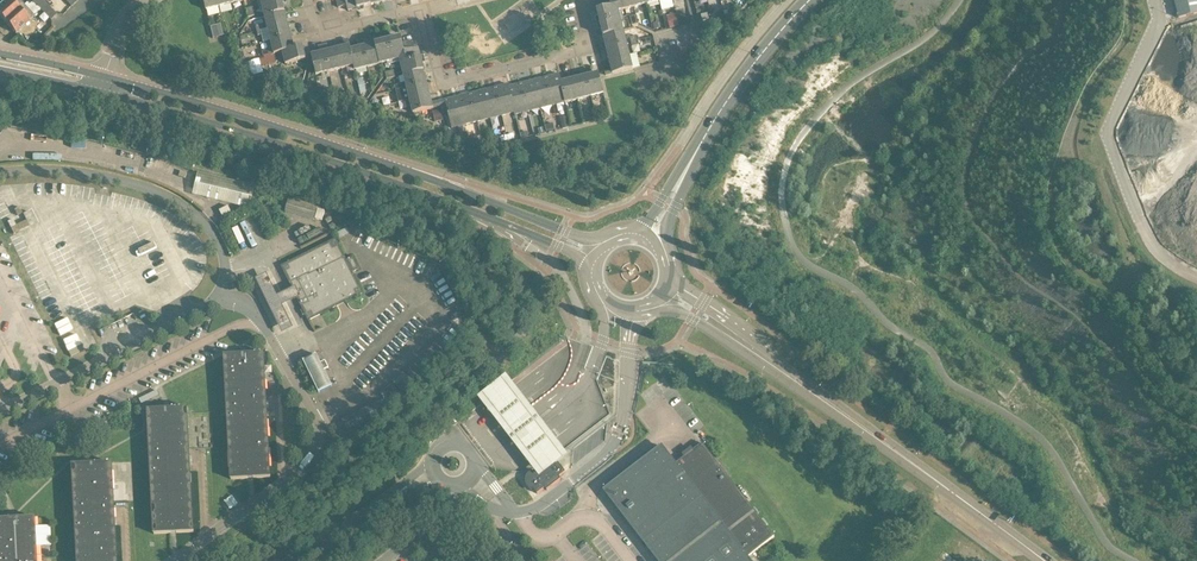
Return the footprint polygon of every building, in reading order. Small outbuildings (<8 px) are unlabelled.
[(24,6),(19,0),(7,0),(0,6),(0,18),(5,23),(24,6)] [(44,3),(41,0),(34,0),(32,2),(39,9),(44,3)] [(217,0),(203,0),(206,11),(219,8),(217,0)] [(285,12),(282,0),(260,0),(265,17),(285,12)] [(338,9),(347,7),(348,12),(359,9),(357,0),(336,0),(338,9)] [(371,6),(369,0),(357,0),(359,9),(371,6)] [(623,11),(620,0),(602,0),(600,0),(602,9),(597,11),(603,37),(624,32),(622,23),(625,22),(622,11),(623,11)] [(634,8),(632,0),(620,0),(623,11),(634,8)] [(647,5),(646,0),(632,0),(634,8),(647,5)] [(1179,20),(1196,15),(1196,0),(1174,0),(1179,20)] [(44,3),(39,9),(51,21),(56,16),(44,3)] [(24,6),(5,23),(15,35),(29,22),(34,17),(24,6)] [(253,8),(246,9),(248,18),(254,17),(253,8)] [(265,17),(267,28),(268,30),(288,25),(285,12),(265,17)] [(630,18),(632,26),(638,25),(636,16),(630,18)] [(671,28),(679,26),(677,19),(669,21),(671,28)] [(223,36),(221,25),(211,27),(213,38),(223,36)] [(288,25),(268,30),(271,42),(291,37),(288,25)] [(606,49),(627,44),(624,32),(603,37),(606,49)] [(271,42),(271,45),(274,54),(294,49),(291,37),(271,42)] [(413,50),(411,42),(402,44),(401,39),(375,45),(380,65),(387,63),(388,66),(400,63),(420,58),(418,49),(413,50)] [(355,67),(351,51),(348,40),(343,42),(344,48),(337,50),(342,70),(354,67),(355,67)] [(380,65),(375,45),(367,47),(366,40),(361,41),(368,68),(380,65)] [(355,71),(368,68),(361,41),(356,43),(358,49),(351,51),(355,67),(354,67),(355,71)] [(609,61),(630,56),(627,44),(606,49),(609,61)] [(342,70),(337,50),(329,52),(327,45),(323,46),(329,73),(342,70)] [(316,76),(329,73),(323,46),(318,48),(320,54),(311,56),(316,76)] [(274,54),(274,55),(276,62),(281,61),(282,59),(281,54),(282,53),(285,66),(306,61),(302,47),(294,49),(274,54)] [(630,56),(609,61),(611,71),(605,72),(606,76),(634,69),(630,56)] [(403,76),(423,71),(420,58),(400,63),(403,76)] [(584,71),(591,97),(603,94),(599,74),(590,76),(588,70),(584,71)] [(406,88),(427,83),(423,71),(403,76),(406,88)] [(578,100),(591,97),(584,71),(579,72),(581,78),(573,80),(578,100)] [(561,83),(560,77),(559,75),(547,78),(554,106),(565,103),(560,83),(561,83)] [(578,100),(573,80),(565,82),(563,76),(560,77),(561,83),(560,83),(565,103),(578,100)] [(357,80),(360,94),(366,93),(363,78),(357,80)] [(541,109),(554,106),(547,78),(534,81),(541,109)] [(528,112),(541,109),(534,81),(522,84),(528,112)] [(409,101),(430,96),(427,83),(406,88),(406,89),(402,90),(396,91),(399,103),(409,101)] [(515,116),(528,112),(522,84),(509,88),(515,113),(515,116)] [(515,113),(509,88),(508,85),(496,89),(502,116),(515,113)] [(490,119),(502,116),(496,89),(483,92),(490,119)] [(477,123),(490,119),(483,92),(470,95),(477,123)] [(464,126),(477,123),(470,95),(457,98),(464,126)] [(430,96),(409,101),(413,114),(440,107),(439,103),(432,104),(430,96)] [(451,129),(464,126),(457,98),(445,101),(451,129)] [(433,113),(435,122),(443,120),(441,111),(433,113)] [(562,129),(569,128),(567,117),(560,119),(562,129)] [(547,132),(554,130),(553,124),(545,126),(547,132)] [(285,214),(314,222),(318,207),(289,199),(288,203),(285,214)] [(275,210),(272,204),(265,207),(270,218),(277,214),(275,210)] [(346,302),(362,294),(353,275),(352,273),(359,269),(352,258),(346,261),(335,240),(334,241),(281,267),(293,289),(303,310),(300,311),(302,316),(305,315),(308,321),(309,320),(321,314),(337,307),(346,302)] [(268,418),(265,354),(247,355),(241,355),(224,356),(230,480),(247,479),(254,479),(271,478),(268,418)] [(304,362),(319,394),(332,388),(324,371),(329,369),(325,362),(321,364),(317,356),(304,362)] [(504,374),(478,394),(485,402),(496,417),(502,425),(540,474),(569,452),(531,402),(525,395),(512,378),(507,372),(504,374)] [(403,373),(398,379),(409,388),(413,383),(403,373)] [(404,393),(409,388),(398,379),(393,384),(404,393)] [(386,391),(397,400),(402,395),(391,385),(386,391)] [(386,391),(381,396),(393,406),(397,400),(386,391)] [(348,434),(390,413),(389,412),(383,400),(343,421),(342,422),(348,434)] [(189,414),(188,408),(170,409),(164,410),(147,410),(153,535),(170,535),(177,534),(194,534),(191,472),(189,414)] [(702,444),(693,451),(691,449),(683,455),(685,459),(675,465),(669,457),(661,447),(604,491),(657,560),(749,560),(747,559),(769,542),(774,538),(765,526),(761,521),(756,515),(752,510),(727,476),(702,444)] [(111,463),(93,464),(87,464),(70,465),(75,560),(116,560),(114,527),(111,464),(111,463)] [(565,473),(562,469),(558,464),(542,476),(539,478),(538,477),(537,476),(535,476),(534,475),(532,476),(531,477),(530,478),(529,479),(528,481),(528,482),(529,484),(530,485),(537,495),(545,489),(547,491),(561,480),(559,478),(565,473)] [(34,518),(16,519),(10,519),(0,519),(0,560),(36,560),(36,559),(36,556),(34,527),(34,518)]
